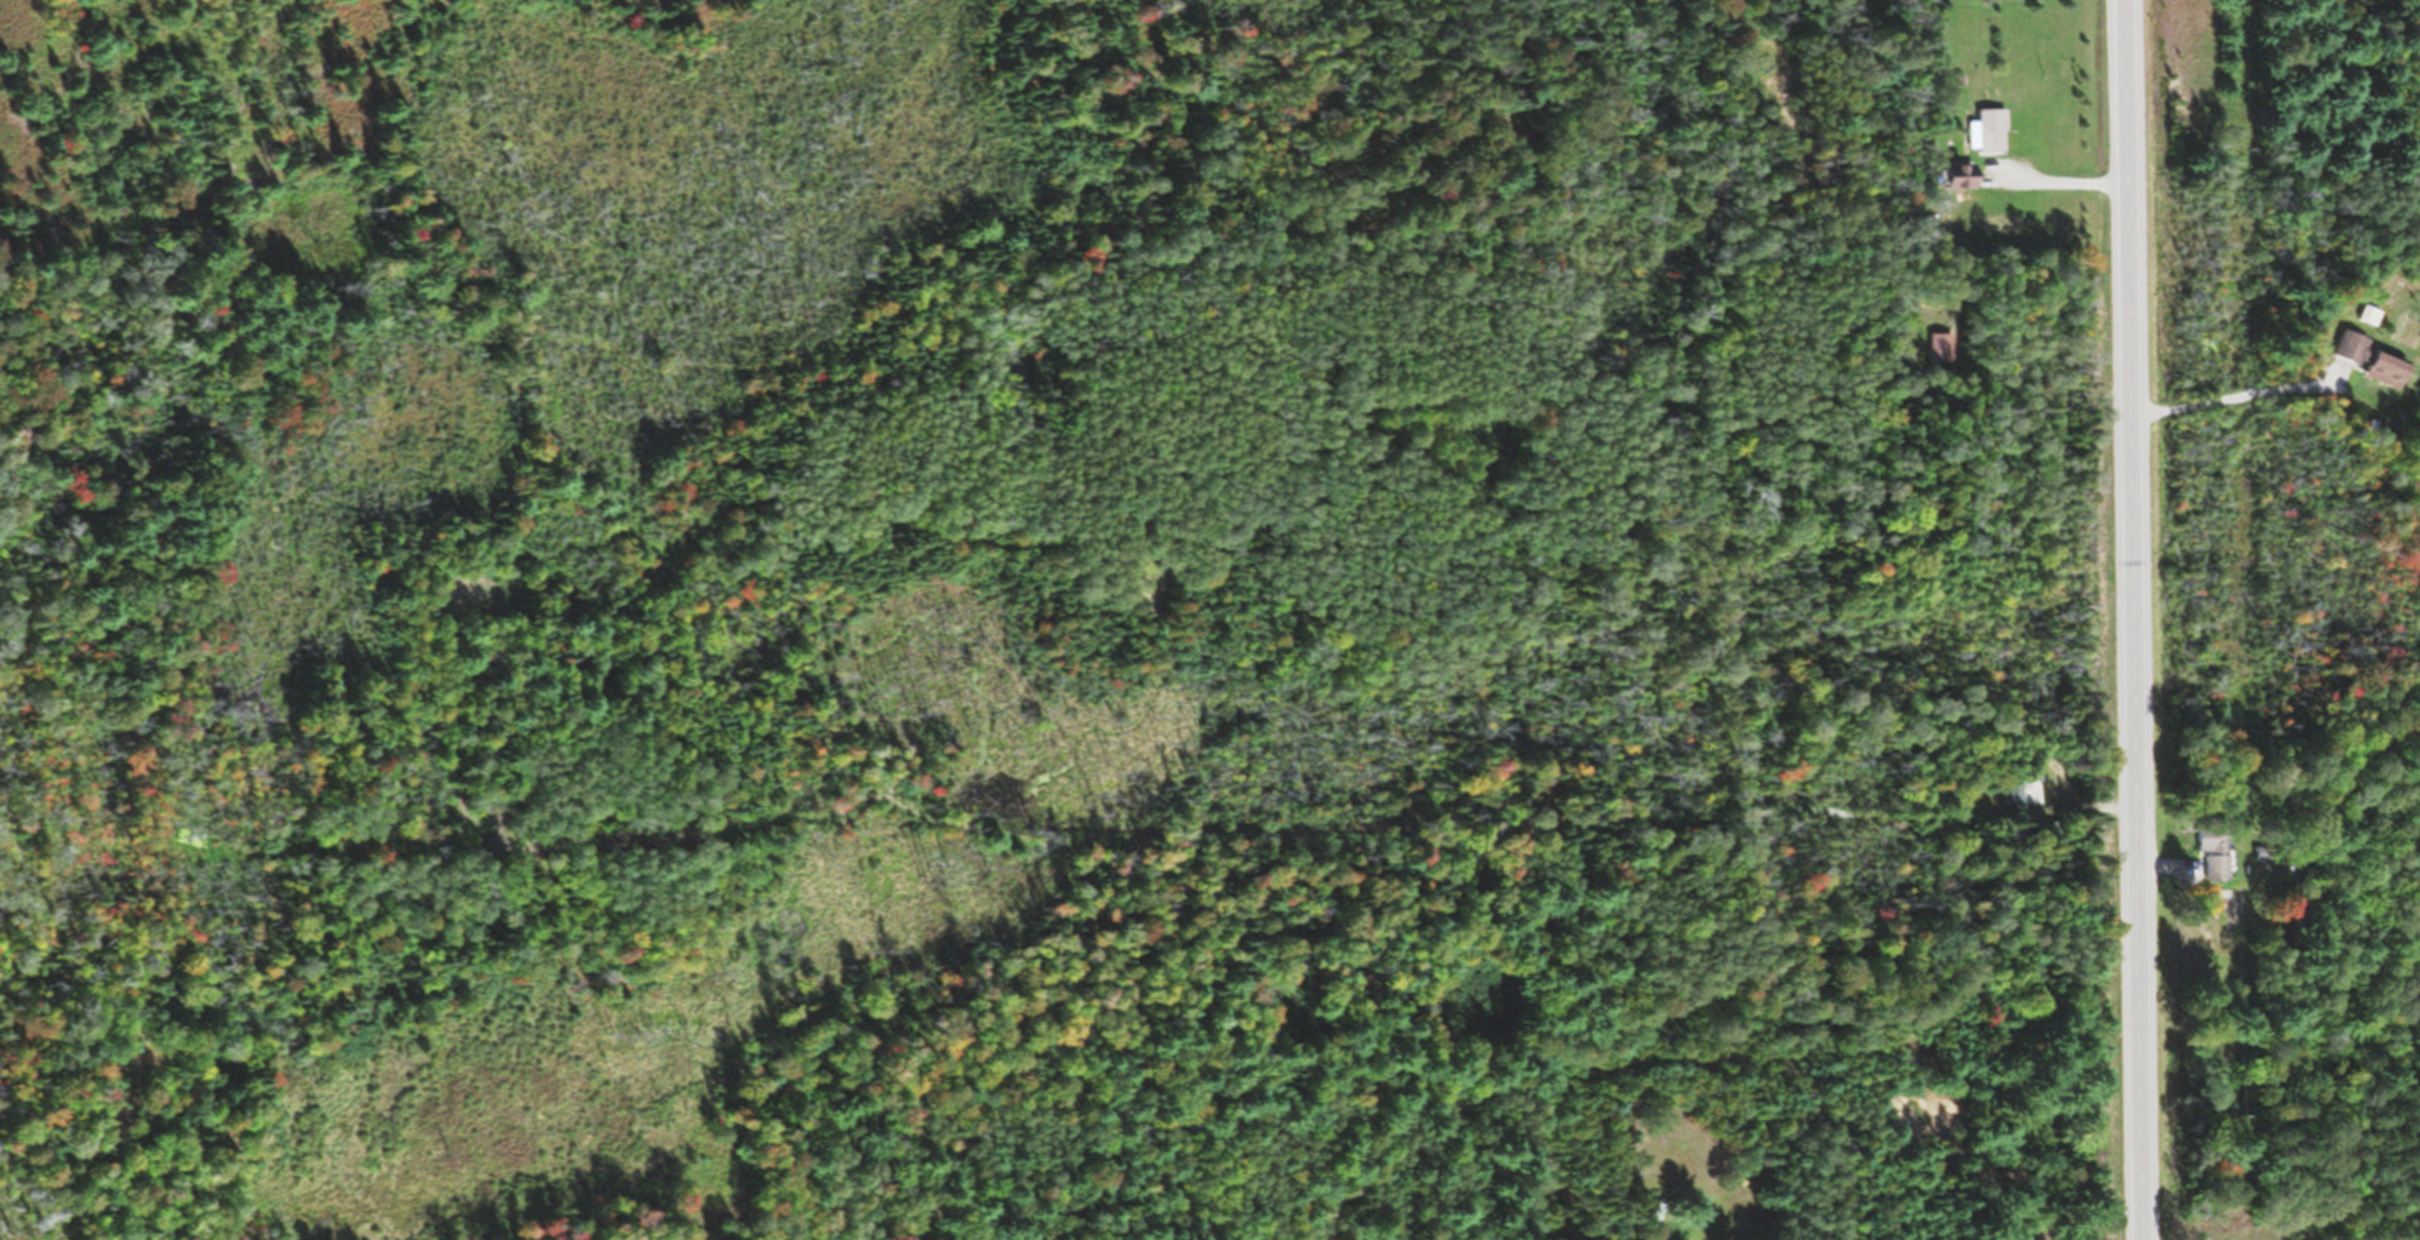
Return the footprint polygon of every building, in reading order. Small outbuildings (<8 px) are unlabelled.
[(1971,123),(1971,152),(2009,152),(2009,109),(1980,109),(1980,123),(1971,123)] [(1979,167),(1946,167),(1946,188),(1979,188),(1979,167)] [(1986,198),(1986,212),(2000,212),(2000,198),(1986,198)] [(1947,245),(1952,230),(1942,226),(1936,241),(1947,245)] [(2384,312),(2367,304),(2360,320),(2377,328),(2384,312)] [(2366,374),(2401,393),(2416,366),(2381,347),(2366,374)] [(2006,806),(2042,806),(2042,783),(2006,783),(2006,806)] [(2232,882),(2232,851),(2208,851),(2208,882),(2232,882)]
